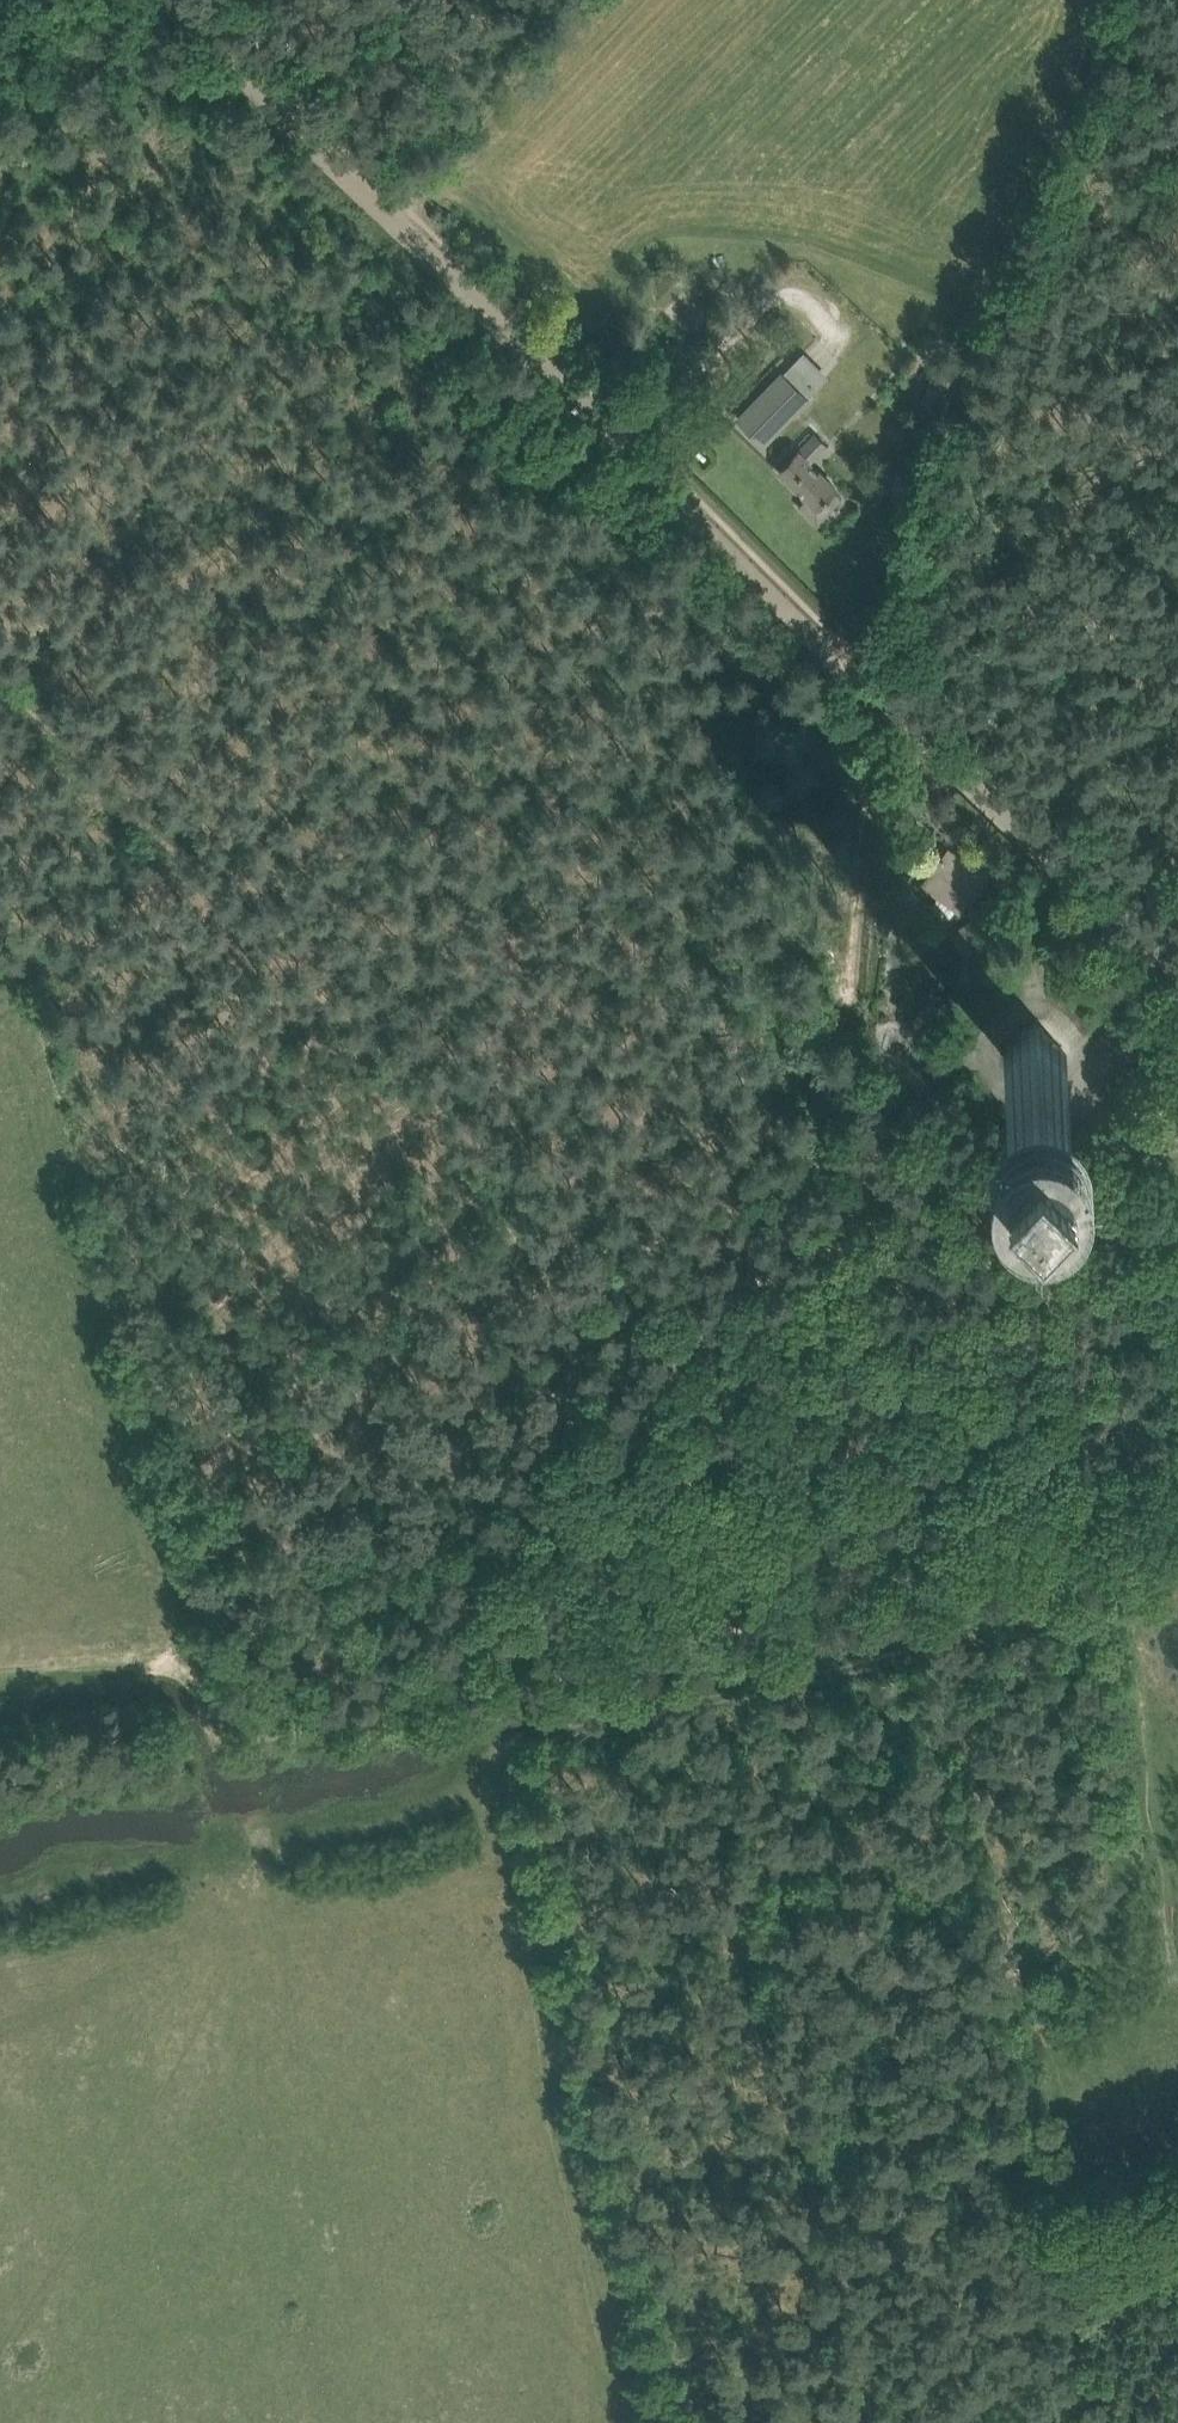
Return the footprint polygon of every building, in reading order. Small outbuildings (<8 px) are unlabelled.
[(779,317),(768,327),(779,338),(789,328),(779,317)] [(783,372),(738,417),(764,442),(809,397),(783,372)] [(799,451),(797,453),(780,470),(807,497),(799,505),(817,523),(844,495),(810,462),(826,444),(816,434),(799,452),(799,451)] [(947,847),(919,883),(937,897),(932,904),(949,917),(955,910),(958,912),(985,876),(947,847)] [(1036,1022),(1004,1054),(1037,1086),(1068,1053),(1036,1022)]
